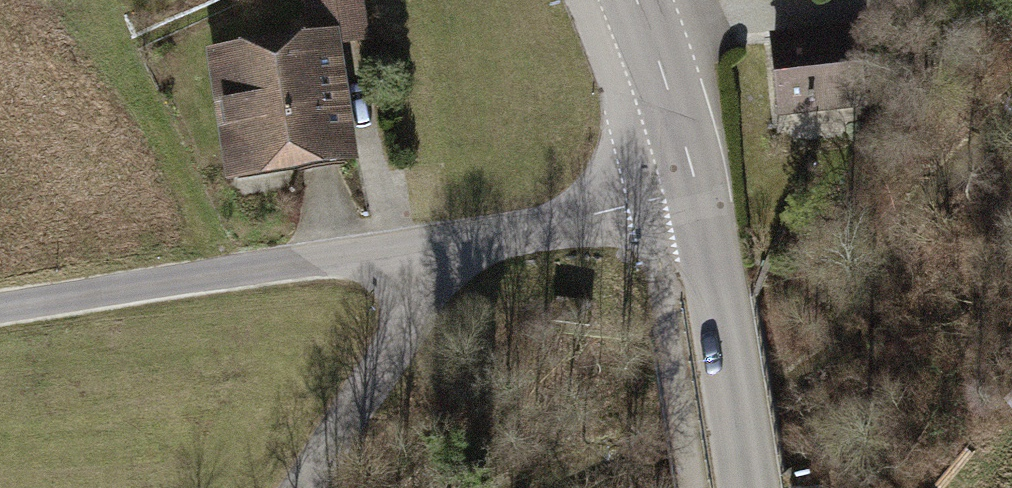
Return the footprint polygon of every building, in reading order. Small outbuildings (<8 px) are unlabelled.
[(148,8),(166,0),(144,0),(148,8)] [(303,35),(203,49),(222,183),(352,165),(335,45),(370,40),(364,0),(298,0),(303,35)] [(849,28),(761,38),(771,127),(860,117),(849,28)]
